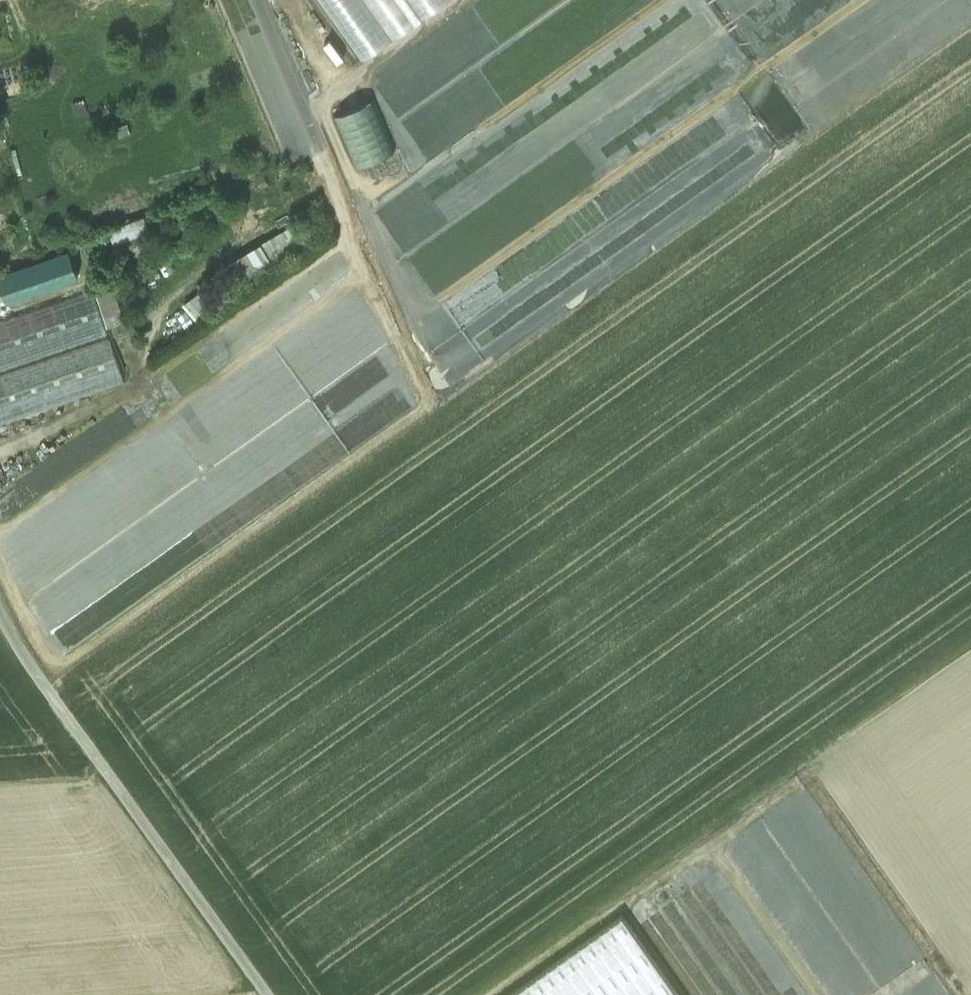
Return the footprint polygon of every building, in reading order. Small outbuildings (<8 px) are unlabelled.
[(362,61),(449,0),(318,0),(362,61)] [(333,115),(356,166),(396,148),(374,97),(333,115)] [(146,216),(111,229),(119,253),(154,240),(146,216)] [(0,271),(0,299),(88,270),(79,245),(0,271)] [(230,269),(235,267),(239,276),(259,267),(252,249),(226,261),(230,269)] [(0,320),(0,370),(110,332),(94,288),(0,320)] [(194,315),(211,302),(202,288),(184,301),(194,315)] [(0,376),(0,424),(126,381),(112,338),(0,376)] [(622,916),(510,994),(678,994),(622,916)]
